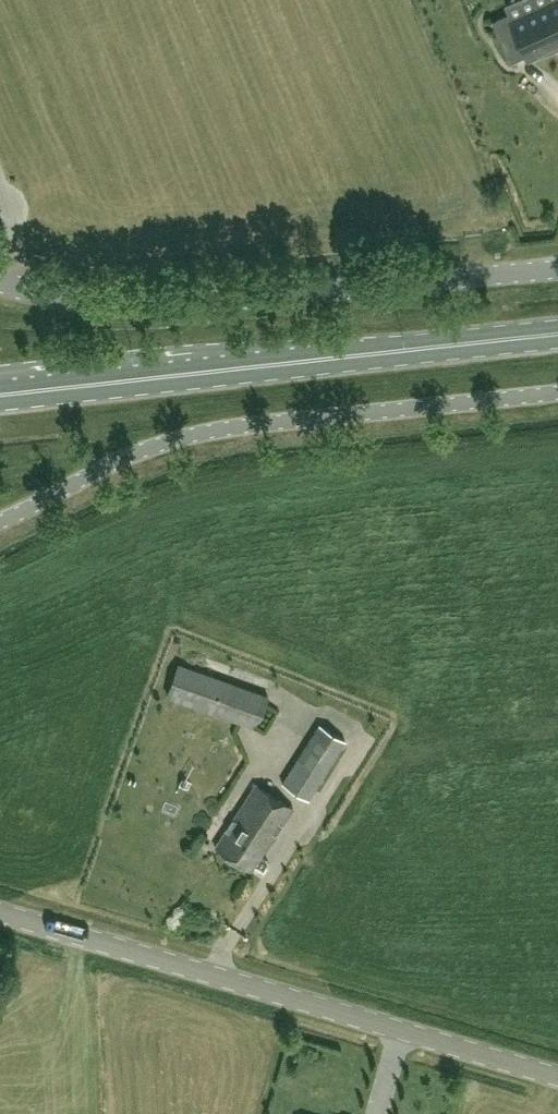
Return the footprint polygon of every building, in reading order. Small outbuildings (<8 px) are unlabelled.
[(494,19),(513,60),(528,52),(530,56),(547,49),(548,50),(557,46),(557,0),(551,0),(513,17),(510,12),(494,19)] [(167,695),(255,726),(266,694),(178,663),(167,695)] [(345,738),(321,723),(283,782),(308,798),(345,738)] [(395,741),(380,744),(383,759),(398,756),(395,741)] [(252,869),(293,806),(256,783),(216,846),(252,869)]
